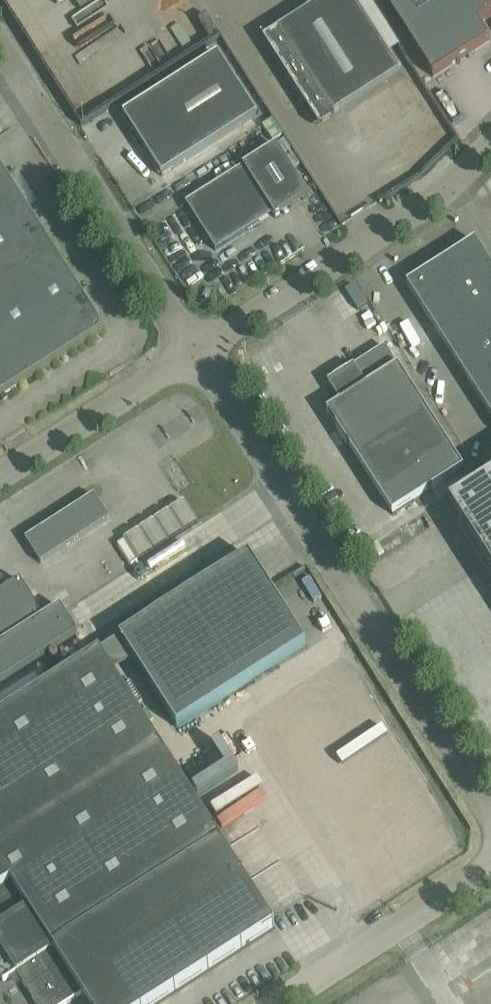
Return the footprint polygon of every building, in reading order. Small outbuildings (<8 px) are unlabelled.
[(276,31),(263,40),(319,127),(333,118),(332,116),(400,73),(353,0),(325,0),(276,31)] [(433,77),(490,41),(479,24),(490,16),(490,2),(490,0),(384,0),(433,77)] [(162,177),(256,116),(217,55),(122,116),(162,177)] [(276,146),(185,204),(215,251),(272,215),(275,218),(308,197),(276,146)] [(104,331),(0,168),(0,397),(104,331)] [(490,267),(475,241),(440,263),(457,289),(490,267)] [(457,289),(440,263),(406,285),(423,311),(457,289)] [(457,289),(473,314),(490,303),(490,267),(457,289)] [(473,314),(457,289),(423,311),(439,336),(473,314)] [(473,314),(489,339),(490,338),(490,303),(473,314)] [(473,314),(439,336),(455,361),(489,339),(473,314)] [(455,361),(471,386),(490,374),(490,342),(489,339),(455,361)] [(359,463),(430,418),(397,366),(326,412),(359,463)] [(471,386),(487,412),(490,409),(490,374),(471,386)] [(430,418),(359,463),(392,515),(463,469),(430,418)] [(449,507),(490,574),(490,480),(449,507)] [(93,495),(25,539),(40,564),(109,519),(93,495)] [(130,566),(198,523),(184,502),(117,545),(130,566)] [(306,645),(249,556),(120,639),(177,728),(306,645)] [(77,635),(68,620),(60,607),(43,618),(19,581),(0,593),(0,684),(77,635)] [(177,774),(99,652),(0,715),(0,887),(177,774)] [(490,704),(490,686),(465,701),(473,714),(490,704)] [(0,887),(0,977),(3,981),(16,973),(35,1003),(65,1003),(81,994),(88,1003),(151,1003),(274,925),(177,774),(0,887)]
